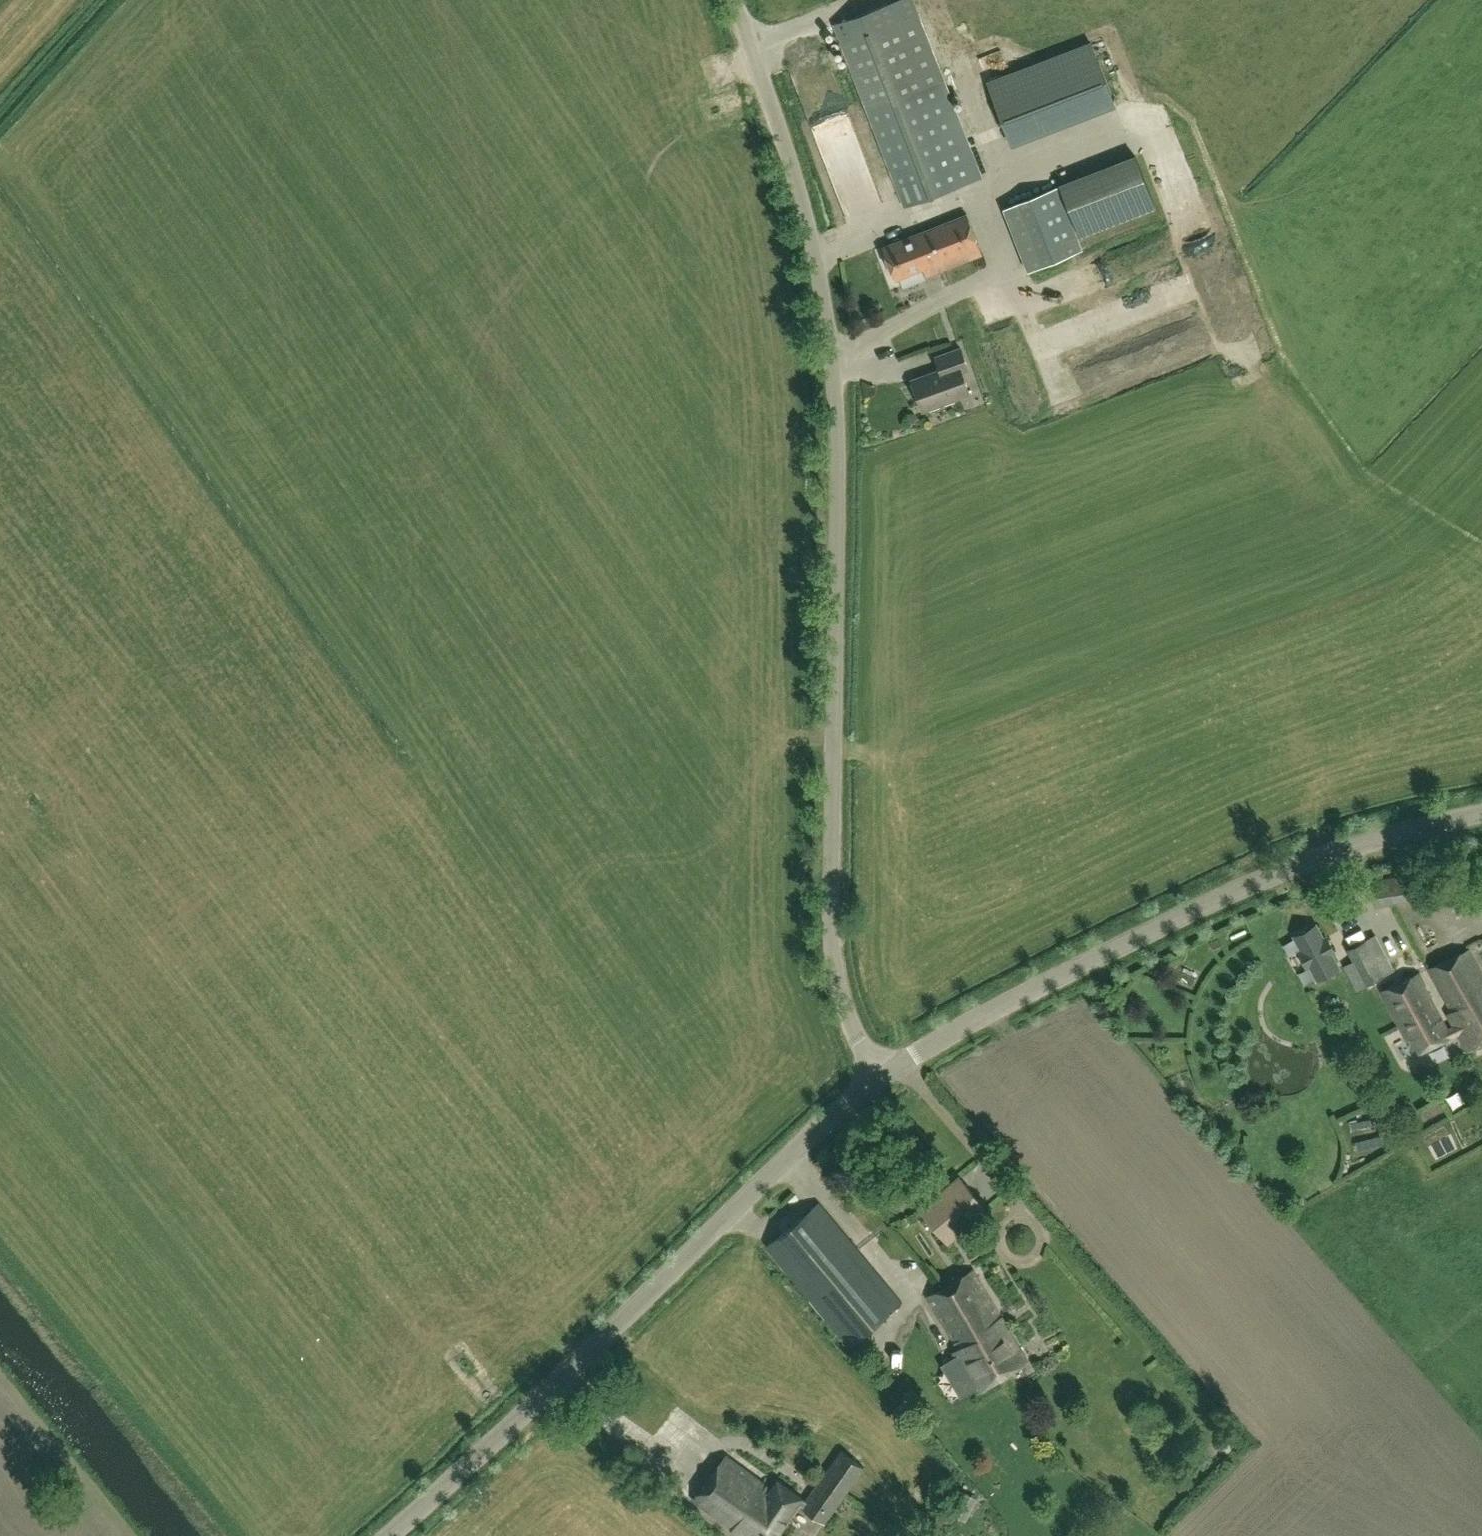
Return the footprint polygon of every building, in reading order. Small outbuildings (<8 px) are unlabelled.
[(943,78),(913,0),(897,0),(834,25),(905,207),(982,176),(943,78)] [(1111,96),(1091,45),(988,85),(1008,136),(1111,96)] [(1077,239),(1057,187),(1004,207),(1024,259),(1028,271),(1081,250),(1077,239)] [(983,254),(967,214),(883,247),(896,280),(924,269),(927,276),(983,254)] [(941,369),(913,379),(924,410),(970,393),(962,370),(968,367),(961,348),(936,356),(941,369)] [(1428,898),(1424,872),(1367,881),(1377,906),(1428,898)] [(1313,977),(1334,966),(1327,952),(1330,950),(1322,935),(1319,937),(1311,923),(1290,934),(1313,977)] [(1347,949),(1366,985),(1385,975),(1365,939),(1347,949)] [(1452,1020),(1459,1033),(1468,1051),(1481,1045),(1481,975),(1468,949),(1429,968),(1450,1007),(1448,1013),(1452,1020)] [(1420,1052),(1459,1033),(1452,1020),(1444,1023),(1418,974),(1382,991),(1409,1040),(1412,1038),(1420,1052)] [(1355,1115),(1358,1130),(1376,1127),(1373,1111),(1355,1115)] [(922,1209),(948,1240),(985,1209),(960,1178),(922,1209)] [(850,1346),(902,1303),(819,1203),(767,1246),(850,1346)] [(973,1269),(943,1286),(968,1330),(977,1325),(993,1353),(988,1355),(1001,1378),(1027,1363),(973,1269)] [(929,1271),(917,1280),(925,1291),(938,1282),(929,1271)] [(968,1330),(943,1286),(928,1295),(957,1348),(952,1351),(976,1392),(1001,1378),(988,1355),(993,1353),(977,1325),(968,1330)] [(800,1504),(827,1522),(865,1468),(842,1451),(807,1501),(778,1481),(772,1491),(725,1459),(695,1503),(743,1535),(779,1535),(800,1504)]
